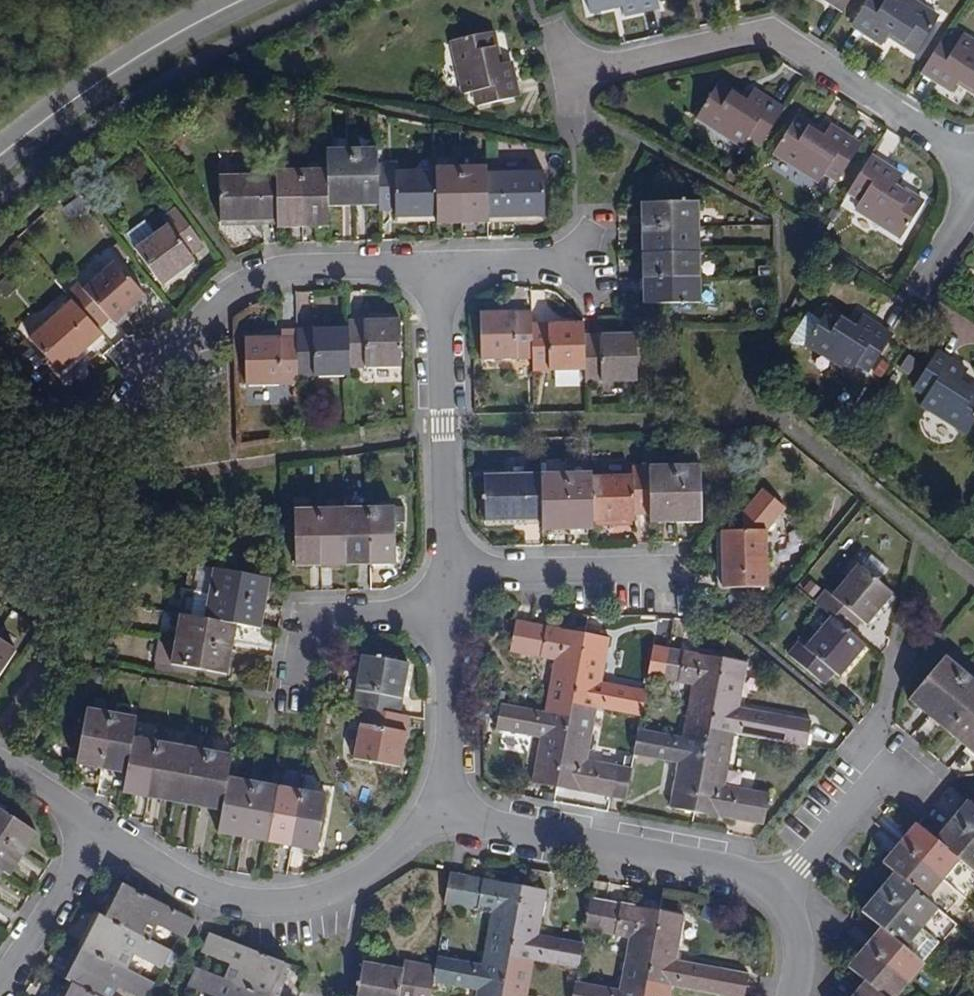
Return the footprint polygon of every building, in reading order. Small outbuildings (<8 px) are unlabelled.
[(658,0),(587,0),(591,14),(621,6),(624,17),(660,9),(658,0)] [(843,12),(851,0),(825,0),(843,12)] [(882,46),(887,37),(915,55),(938,18),(908,0),(868,0),(852,26),(882,46)] [(518,97),(510,63),(501,64),(493,32),(452,42),(464,95),(474,92),(478,107),(518,97)] [(957,85),(973,95),(973,46),(961,38),(956,47),(944,39),(921,75),(952,93),(957,85)] [(743,149),(749,140),(761,148),(784,113),(753,94),(748,102),(720,85),(697,120),(743,149)] [(829,129),(824,137),(796,119),(773,155),(819,184),(824,175),(837,183),(859,148),(829,129)] [(344,194),(354,194),(353,151),(327,151),(328,170),(329,207),(344,207),(344,194)] [(353,151),(354,194),(366,193),(367,207),(380,207),(379,166),(379,151),(353,151)] [(487,168),(488,217),(544,217),(544,172),(499,173),(499,157),(487,156),(487,168)] [(901,239),(924,206),(896,188),(902,178),(872,159),(849,195),(860,202),(854,211),(901,239)] [(395,217),(437,217),(436,172),(395,172),(395,166),(379,166),(380,207),(380,212),(395,212),(395,217)] [(462,210),(461,167),(436,167),(436,172),(437,217),(437,224),(450,224),(450,211),(462,210)] [(488,217),(487,168),(461,167),(462,210),(473,210),(474,224),(488,223),(488,217)] [(328,170),(303,171),(304,214),(316,214),(316,227),(329,227),(329,207),(328,170)] [(293,214),(304,214),(303,171),(278,171),(277,175),(278,219),(278,228),(293,227),(293,214)] [(222,222),(278,219),(277,175),(222,177),(222,222)] [(354,194),(355,207),(367,207),(366,193),(354,194)] [(344,207),(355,207),(354,194),(344,194),(344,207)] [(72,221),(88,210),(78,196),(62,207),(72,221)] [(657,228),(699,227),(699,202),(643,202),(643,217),(657,217),(657,228)] [(136,248),(162,285),(195,260),(192,255),(204,245),(176,207),(163,217),(168,224),(136,248)] [(450,224),(462,223),(462,210),(450,211),(450,224)] [(462,210),(462,223),(474,224),(473,210),(462,210)] [(304,227),(304,214),(293,214),(293,227),(304,227)] [(316,214),(304,214),(304,227),(316,227),(316,214)] [(643,217),(643,227),(657,228),(657,217),(643,217)] [(644,252),(700,250),(699,227),(657,228),(658,240),(643,241),(644,252)] [(657,228),(643,227),(643,241),(658,240),(657,228)] [(700,250),(644,252),(644,266),(658,267),(658,278),(700,277),(700,250)] [(73,300),(99,329),(111,318),(114,323),(145,295),(115,261),(84,287),(79,282),(67,293),(73,300)] [(644,278),(658,278),(658,267),(644,266),(644,278)] [(700,277),(658,278),(658,289),(644,290),(644,304),(701,303),(700,277)] [(658,289),(658,278),(644,278),(644,290),(658,289)] [(102,333),(99,329),(73,300),(31,337),(61,370),(102,333)] [(806,346),(853,375),(859,367),(870,374),(893,339),(862,320),(858,327),(829,311),(806,346)] [(533,358),(533,323),(533,312),(482,313),(482,359),(533,358)] [(350,329),(351,369),(401,368),(401,319),(350,321),(350,329)] [(533,323),(533,358),(534,370),(587,369),(587,334),(586,323),(533,323)] [(298,330),(298,337),(299,377),(351,375),(351,369),(350,329),(298,330)] [(587,334),(587,369),(587,381),(637,380),(637,333),(587,334)] [(299,377),(298,337),(283,338),(246,339),(246,386),(299,385),(299,377)] [(915,390),(927,398),(921,406),(968,435),(973,426),(973,390),(962,382),(968,373),(937,355),(915,390)] [(677,509),(676,465),(651,466),(652,515),(652,522),(666,522),(667,509),(677,509)] [(676,465),(677,509),(689,509),(689,522),(702,521),(701,465),(676,465)] [(634,475),(594,476),(594,522),(636,522),(636,515),(652,515),(651,466),(634,466),(634,475)] [(595,530),(594,522),(594,476),(594,472),(568,473),(569,517),(583,517),(583,530),(595,530)] [(542,474),(543,519),(543,531),(558,530),(557,518),(569,517),(568,473),(542,474)] [(543,519),(542,474),(486,475),(486,521),(543,519)] [(371,509),(372,552),(385,552),(384,565),(398,565),(397,508),(371,509)] [(347,565),(347,509),(321,510),(321,552),(334,552),(334,566),(347,565)] [(371,509),(347,509),(347,565),(360,566),(361,552),(372,552),(371,509)] [(666,522),(677,522),(677,509),(667,509),(666,522)] [(677,509),(677,522),(689,522),(689,509),(677,509)] [(321,552),(321,510),(295,510),(295,566),(310,566),(310,553),(321,552)] [(569,531),(569,517),(557,518),(558,530),(569,531)] [(583,517),(569,517),(569,531),(583,530),(583,517)] [(724,587),(768,587),(767,530),(722,530),(724,587)] [(310,566),(321,566),(321,552),(310,553),(310,566)] [(321,552),(321,566),(334,566),(334,552),(321,552)] [(371,565),(372,552),(361,552),(360,566),(371,565)] [(372,552),(371,565),(384,565),(385,552),(372,552)] [(186,589),(252,601),(254,590),(267,592),(269,581),(190,565),(186,589)] [(833,617),(853,634),(863,623),(867,626),(893,596),(859,566),(833,596),(828,592),(817,603),(833,617)] [(252,601),(186,589),(181,614),(237,625),(260,629),(263,614),(250,611),(252,601)] [(252,601),(265,604),(267,592),(254,590),(252,601)] [(263,614),(265,604),(252,601),(250,611),(263,614)] [(234,638),(237,625),(181,614),(176,640),(218,648),(220,635),(234,638)] [(853,634),(833,617),(807,648),(800,643),(790,656),(826,686),(836,674),(841,678),(868,647),(853,634)] [(511,653),(526,656),(532,624),(517,621),(511,653)] [(544,714),(569,719),(572,705),(586,634),(532,624),(526,656),(554,661),(544,714)] [(610,638),(586,634),(572,705),(597,709),(642,717),(646,693),(601,685),(610,638)] [(220,635),(218,648),(231,650),(234,638),(220,635)] [(218,648),(176,640),(172,664),(227,675),(231,650),(218,648)] [(0,641),(0,678),(17,652),(0,641)] [(664,681),(670,650),(655,648),(649,678),(664,681)] [(693,687),(683,740),(708,745),(711,730),(724,661),(670,650),(664,681),(693,687)] [(354,706),(364,707),(400,715),(409,664),(364,655),(354,706)] [(937,707),(965,675),(946,659),(910,701),(929,717),(937,707)] [(711,730),(736,734),(807,748),(811,723),(740,710),(748,665),(724,661),(711,730)] [(937,707),(947,715),(939,725),(948,734),(973,702),(973,683),(965,675),(937,707)] [(948,734),(958,742),(967,732),(973,738),(973,702),(948,734)] [(557,788),(611,799),(617,766),(587,761),(597,709),(572,705),(569,719),(557,788)] [(557,788),(569,719),(544,714),(501,706),(496,730),(539,738),(531,783),(557,788)] [(400,715),(364,707),(354,759),(400,767),(409,716),(400,715)] [(929,717),(939,725),(947,715),(937,707),(929,717)] [(104,757),(112,713),(87,708),(76,764),(91,767),(93,756),(104,757)] [(128,774),(134,737),(138,718),(112,713),(104,757),(114,759),(111,771),(128,774)] [(726,787),(736,734),(711,730),(708,745),(696,814),(748,824),(754,793),(726,787)] [(708,745),(683,740),(639,731),(635,757),(679,765),(670,809),(696,814),(708,745)] [(967,749),(973,742),(973,738),(967,732),(958,742),(967,749)] [(151,785),(159,741),(134,737),(128,774),(124,793),(137,795),(139,783),(151,785)] [(174,802),(183,746),(159,741),(151,785),(161,786),(158,799),(174,802)] [(200,794),(208,750),(183,746),(174,802),(186,805),(188,792),(200,794)] [(223,812),(229,778),(233,755),(208,750),(200,794),(212,797),(209,809),(223,812)] [(102,769),(104,757),(93,756),(91,767),(102,769)] [(104,757),(102,769),(111,771),(114,759),(104,757)] [(632,769),(617,766),(611,799),(626,802),(632,769)] [(235,825),(246,827),(254,783),(229,778),(223,812),(219,835),(233,837),(235,825)] [(149,797),(151,785),(139,783),(137,795),(149,797)] [(254,783),(246,827),(256,828),(253,841),(267,844),(278,787),(254,783)] [(151,785),(149,797),(158,799),(161,786),(151,785)] [(278,787),(267,844),(280,846),(283,833),(293,835),(302,792),(278,787)] [(186,805),(198,807),(200,794),(188,792),(186,805)] [(327,796),(302,792),(293,835),(305,837),(303,851),(316,853),(327,796)] [(754,793),(748,824),(764,827),(770,795),(754,793)] [(200,794),(198,807),(209,809),(212,797),(200,794)] [(973,840),(973,808),(968,803),(959,814),(969,822),(962,831),(973,840)] [(12,849),(19,838),(30,846),(37,835),(0,811),(0,841),(12,849)] [(953,822),(962,831),(969,822),(959,814),(953,822)] [(954,840),(962,831),(953,822),(944,832),(954,840)] [(244,839),(246,827),(235,825),(233,837),(244,839)] [(962,898),(973,884),(973,874),(936,842),(918,827),(917,825),(908,836),(917,844),(910,853),(962,898)] [(244,839),(253,841),(256,828),(246,827),(244,839)] [(936,842),(973,874),(973,840),(962,831),(954,840),(944,832),(936,842)] [(291,848),(293,835),(283,833),(280,846),(291,848)] [(305,837),(293,835),(291,848),(303,851),(305,837)] [(908,836),(901,845),(910,853),(917,844),(908,836)] [(19,838),(12,849),(23,856),(30,846),(19,838)] [(12,849),(0,841),(0,871),(3,873),(9,877),(17,865),(7,858),(12,849)] [(910,853),(901,845),(893,854),(903,861),(910,853)] [(17,865),(23,856),(12,849),(7,858),(17,865)] [(884,865),(895,874),(946,918),(962,898),(910,853),(903,861),(893,854),(884,865)] [(462,909),(468,877),(450,874),(444,906),(462,909)] [(889,902),(941,947),(958,927),(946,918),(895,874),(886,885),(896,893),(889,902)] [(483,967),(508,972),(510,957),(523,888),(468,877),(462,909),(493,915),(483,967)] [(102,917),(150,942),(158,926),(186,940),(195,922),(119,883),(102,917)] [(886,885),(879,894),(889,902),(896,893),(886,885)] [(523,888),(510,957),(535,962),(578,970),(583,946),(539,938),(547,892),(523,888)] [(889,902),(879,894),(872,902),(882,911),(889,902)] [(601,936),(607,903),(591,900),(585,933),(601,936)] [(941,947),(889,902),(882,911),(872,902),(863,914),(882,930),(925,967),(941,947)] [(607,903),(601,936),(630,941),(620,993),(637,995),(646,995),(648,982),(660,913),(607,903)] [(648,982),(673,987),(720,995),(746,995),(749,977),(677,964),(685,918),(660,913),(648,982)] [(177,956),(150,942),(102,917),(96,915),(79,947),(126,970),(133,956),(168,975),(177,956)] [(908,986),(925,967),(882,930),(874,940),(883,948),(876,958),(908,986)] [(225,980),(263,995),(276,995),(288,966),(210,934),(202,954),(230,966),(225,980)] [(865,950),(876,958),(883,948),(874,940),(865,950)] [(69,983),(96,995),(112,995),(116,988),(132,995),(148,995),(153,984),(126,970),(79,947),(62,979),(69,983)] [(869,966),(876,958),(865,950),(859,958),(869,966)] [(503,995),(529,995),(535,962),(510,957),(508,972),(503,995)] [(876,958),(869,966),(859,958),(849,969),(866,983),(881,995),(900,995),(908,986),(876,958)] [(483,967),(437,959),(436,968),(421,965),(415,995),(431,995),(433,984),(479,993),(478,995),(503,995),(508,972),(483,967)] [(421,965),(405,962),(403,970),(365,963),(358,995),(415,995),(421,965)] [(225,980),(196,969),(189,988),(209,995),(263,995),(225,980)] [(673,987),(648,982),(646,995),(671,995),(673,987)] [(63,995),(96,995),(69,983),(63,995)] [(866,983),(857,993),(861,995),(881,995),(866,983)] [(620,993),(576,984),(574,995),(637,995),(620,993)]
